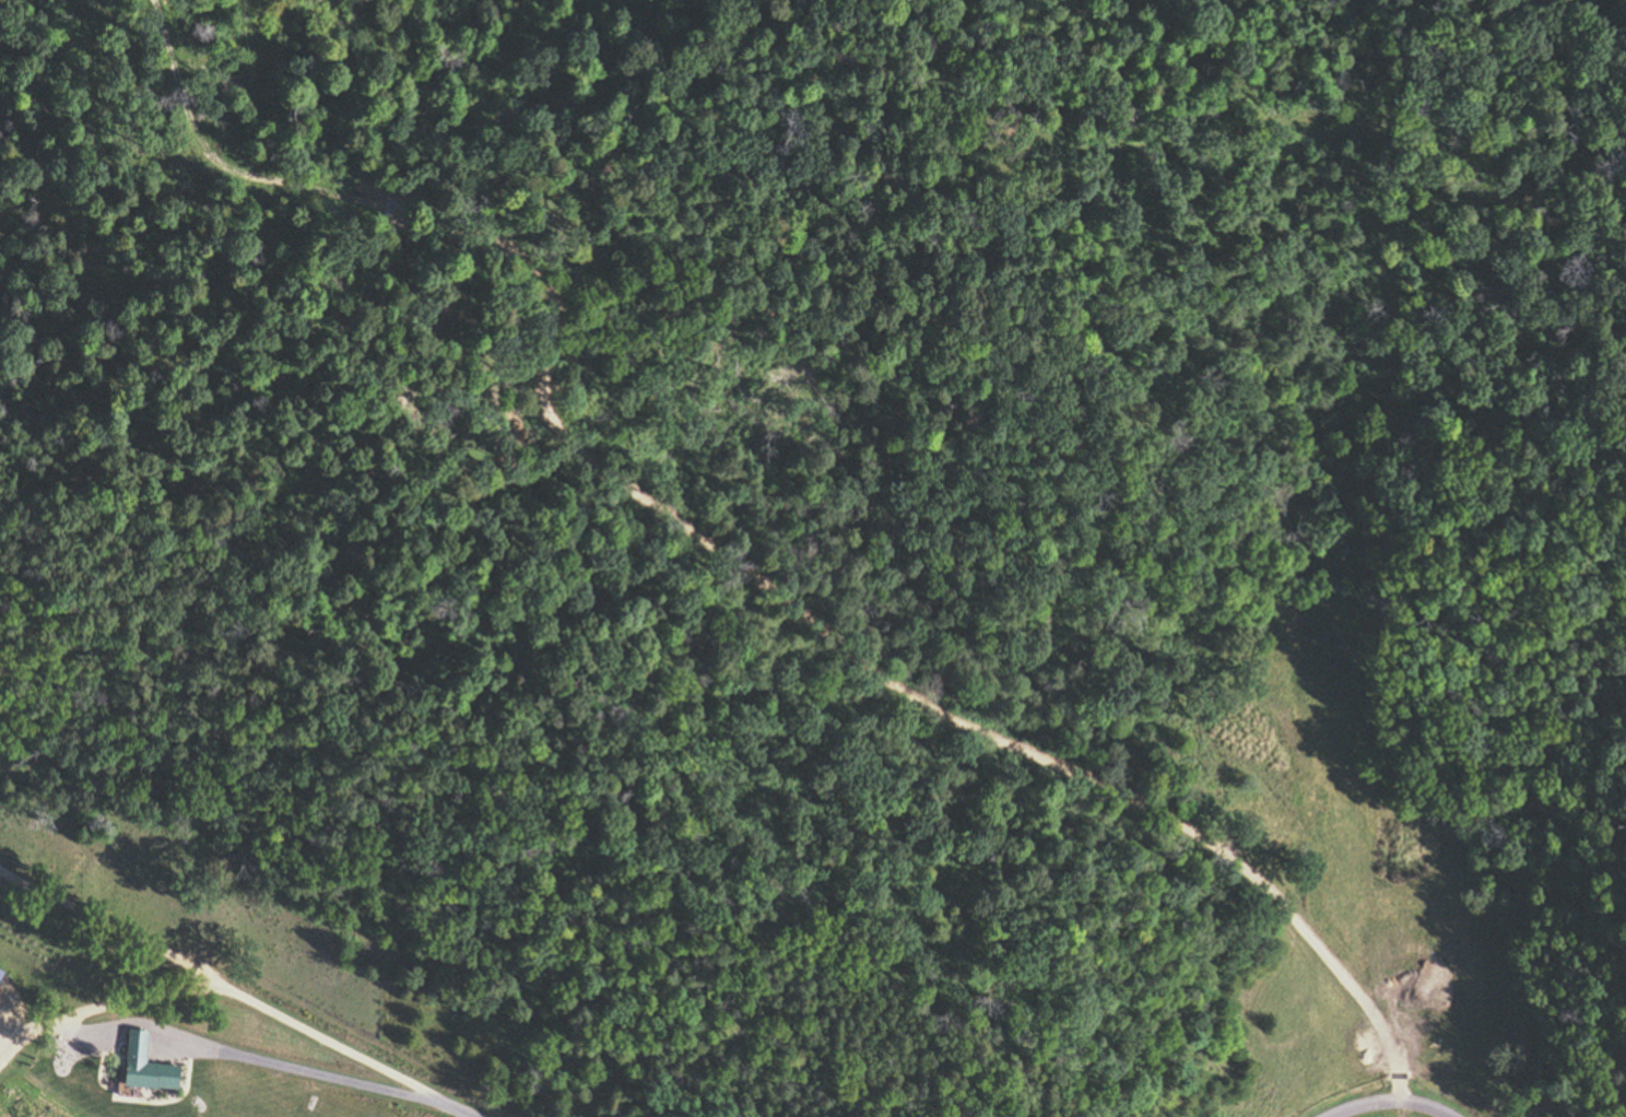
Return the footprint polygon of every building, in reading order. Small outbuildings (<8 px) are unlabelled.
[(9,992),(0,986),(0,1007),(9,992)] [(141,1065),(143,1033),(121,1032),(118,1088),(174,1092),(175,1068),(141,1065)]
